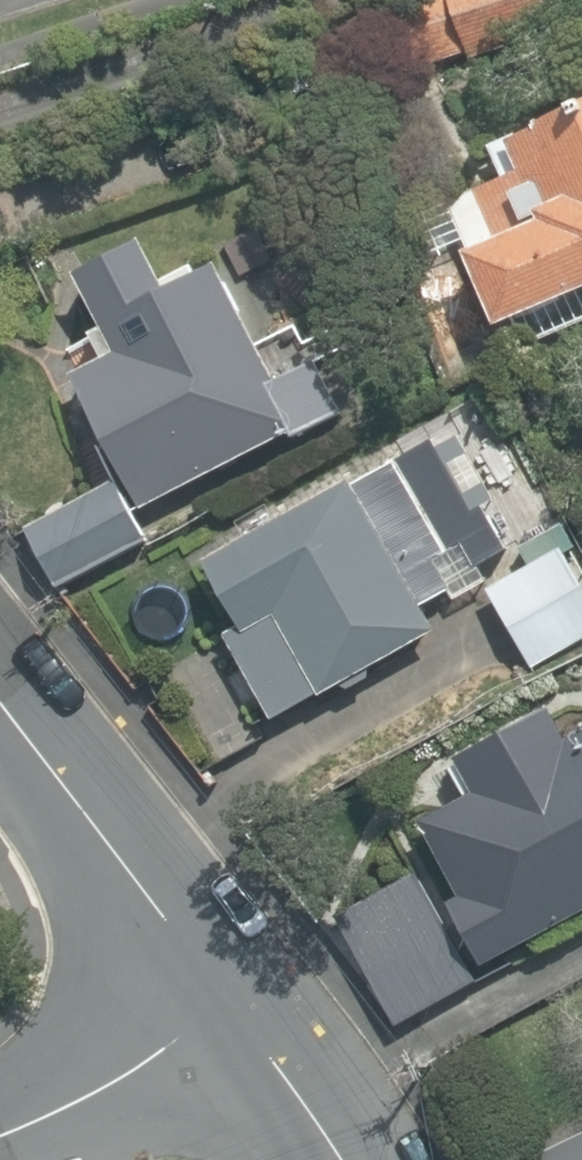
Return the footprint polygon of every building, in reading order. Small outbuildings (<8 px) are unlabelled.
[(562,0),(443,0),(448,13),(411,26),(426,65),(465,51),(468,59),(570,21),(562,0)] [(581,319),(581,96),(485,143),(498,175),(411,213),(429,255),(453,245),(486,324),(509,315),(521,345),(581,319)] [(314,357),(272,379),(211,261),(190,270),(186,264),(156,278),(133,236),(68,271),(97,326),(85,333),(97,357),(66,372),(137,511),(342,412),(314,357)] [(433,447),(427,438),(349,482),(345,477),(199,561),(235,625),(219,633),(269,720),(315,693),(316,695),(432,630),(417,605),(445,589),(451,599),(486,580),(476,565),(505,549),(478,504),(489,498),(480,483),(460,494),(443,464),(466,452),(454,435),(433,447)] [(143,533),(111,478),(23,529),(55,584),(143,533)] [(581,637),(581,583),(560,545),(484,588),(529,667),(581,637)] [(581,909),(581,725),(564,735),(546,703),(448,757),(452,765),(446,767),(461,793),(411,821),(453,895),(440,902),(477,966),(581,909)] [(394,1025),(477,977),(413,869),(332,915),(394,1025)] [(525,1159),(581,1159),(581,1130),(525,1159)]
